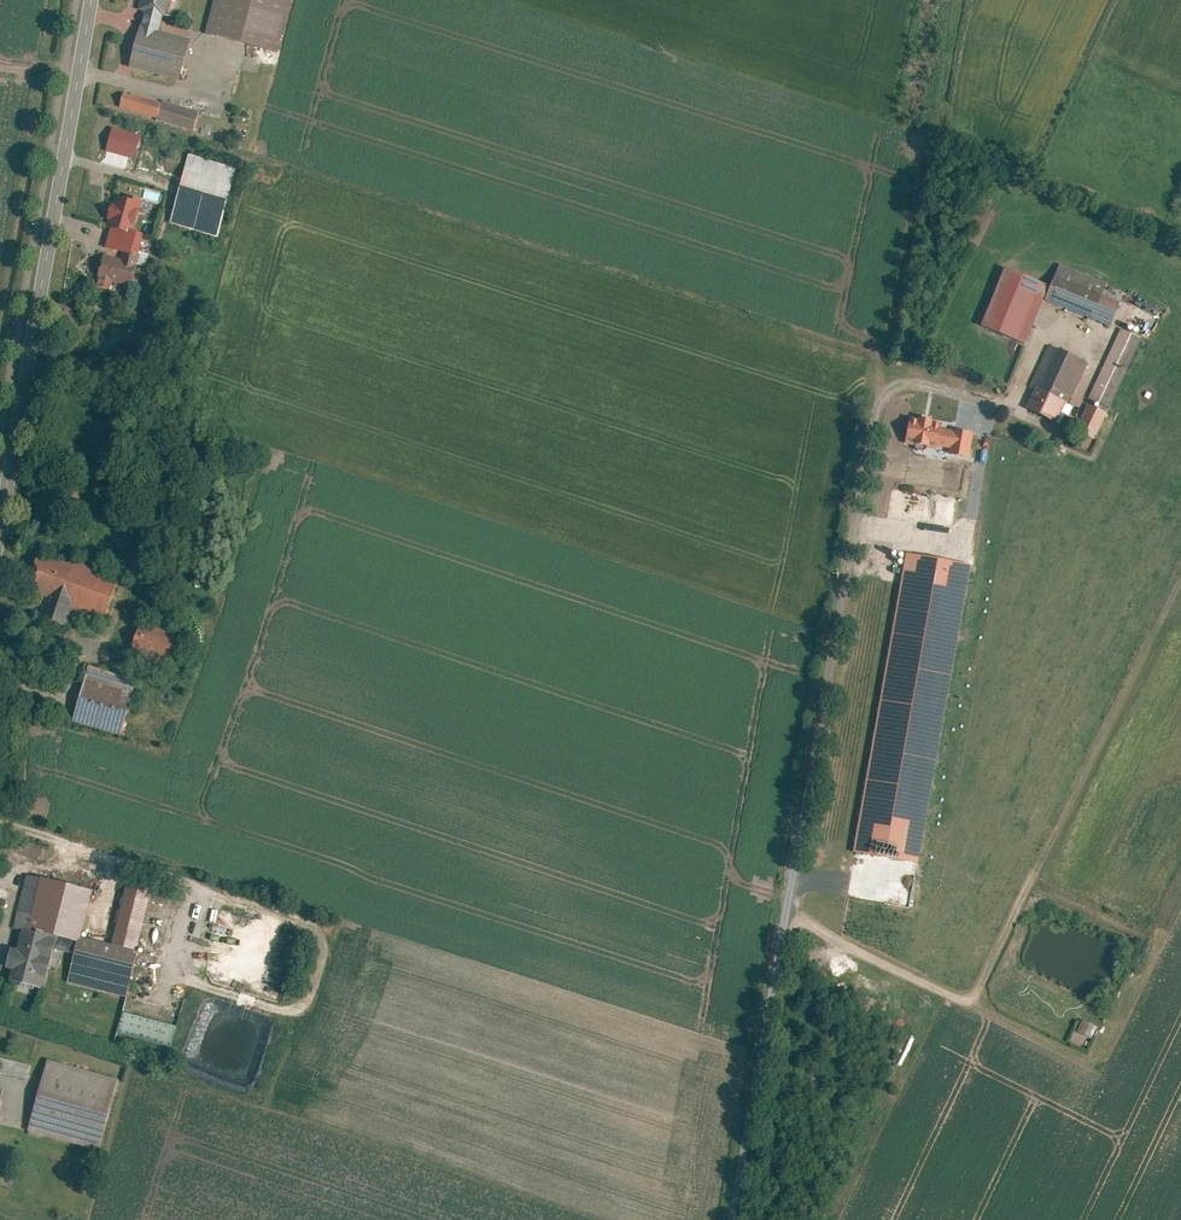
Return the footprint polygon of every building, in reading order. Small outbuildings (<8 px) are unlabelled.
[(169,0),(141,0),(138,11),(165,18),(169,0)] [(199,33),(272,52),(286,0),(208,0),(199,33)] [(185,38),(135,25),(124,65),(174,79),(185,38)] [(120,109),(199,130),(204,111),(125,91),(120,109)] [(117,129),(112,150),(137,157),(143,137),(117,129)] [(237,170),(189,156),(169,224),(218,238),(237,170)] [(141,204),(119,198),(105,247),(137,256),(142,236),(132,233),(141,204)] [(135,265),(106,257),(97,287),(110,291),(112,283),(129,288),(135,265)] [(1058,262),(1049,285),(1043,299),(1110,326),(1120,303),(1102,296),(1107,282),(1058,262)] [(1049,285),(1004,267),(980,326),(1025,344),(1043,299),(1049,285)] [(1142,339),(1121,329),(1088,399),(1109,409),(1142,339)] [(1088,363),(1048,344),(1027,387),(1033,390),(1023,409),(1057,425),(1070,396),(1072,397),(1088,363)] [(1106,413),(1087,404),(1075,431),(1094,440),(1106,413)] [(118,581),(40,555),(27,593),(47,599),(41,617),(67,625),(73,608),(105,618),(118,581)] [(181,673),(188,644),(139,631),(131,660),(181,673)] [(131,683),(88,671),(73,722),(117,734),(131,683)] [(0,837),(0,863),(6,865),(9,854),(13,841),(0,837)] [(38,862),(42,848),(13,840),(13,841),(9,854),(38,862)] [(88,892),(27,876),(13,925),(20,927),(54,936),(75,942),(76,936),(88,892)] [(124,887),(109,945),(133,951),(149,893),(124,887)] [(9,969),(6,980),(40,989),(54,936),(20,927),(15,949),(8,947),(3,967),(9,969)] [(109,945),(76,936),(75,942),(64,981),(124,997),(135,952),(133,951),(109,945)] [(122,1035),(176,1045),(181,1024),(126,1013),(122,1035)] [(1078,1020),(1073,1033),(1089,1038),(1093,1025),(1078,1020)] [(0,1058),(0,1071),(28,1077),(31,1064),(0,1058)] [(113,1078),(44,1059),(24,1130),(94,1149),(113,1078)]
